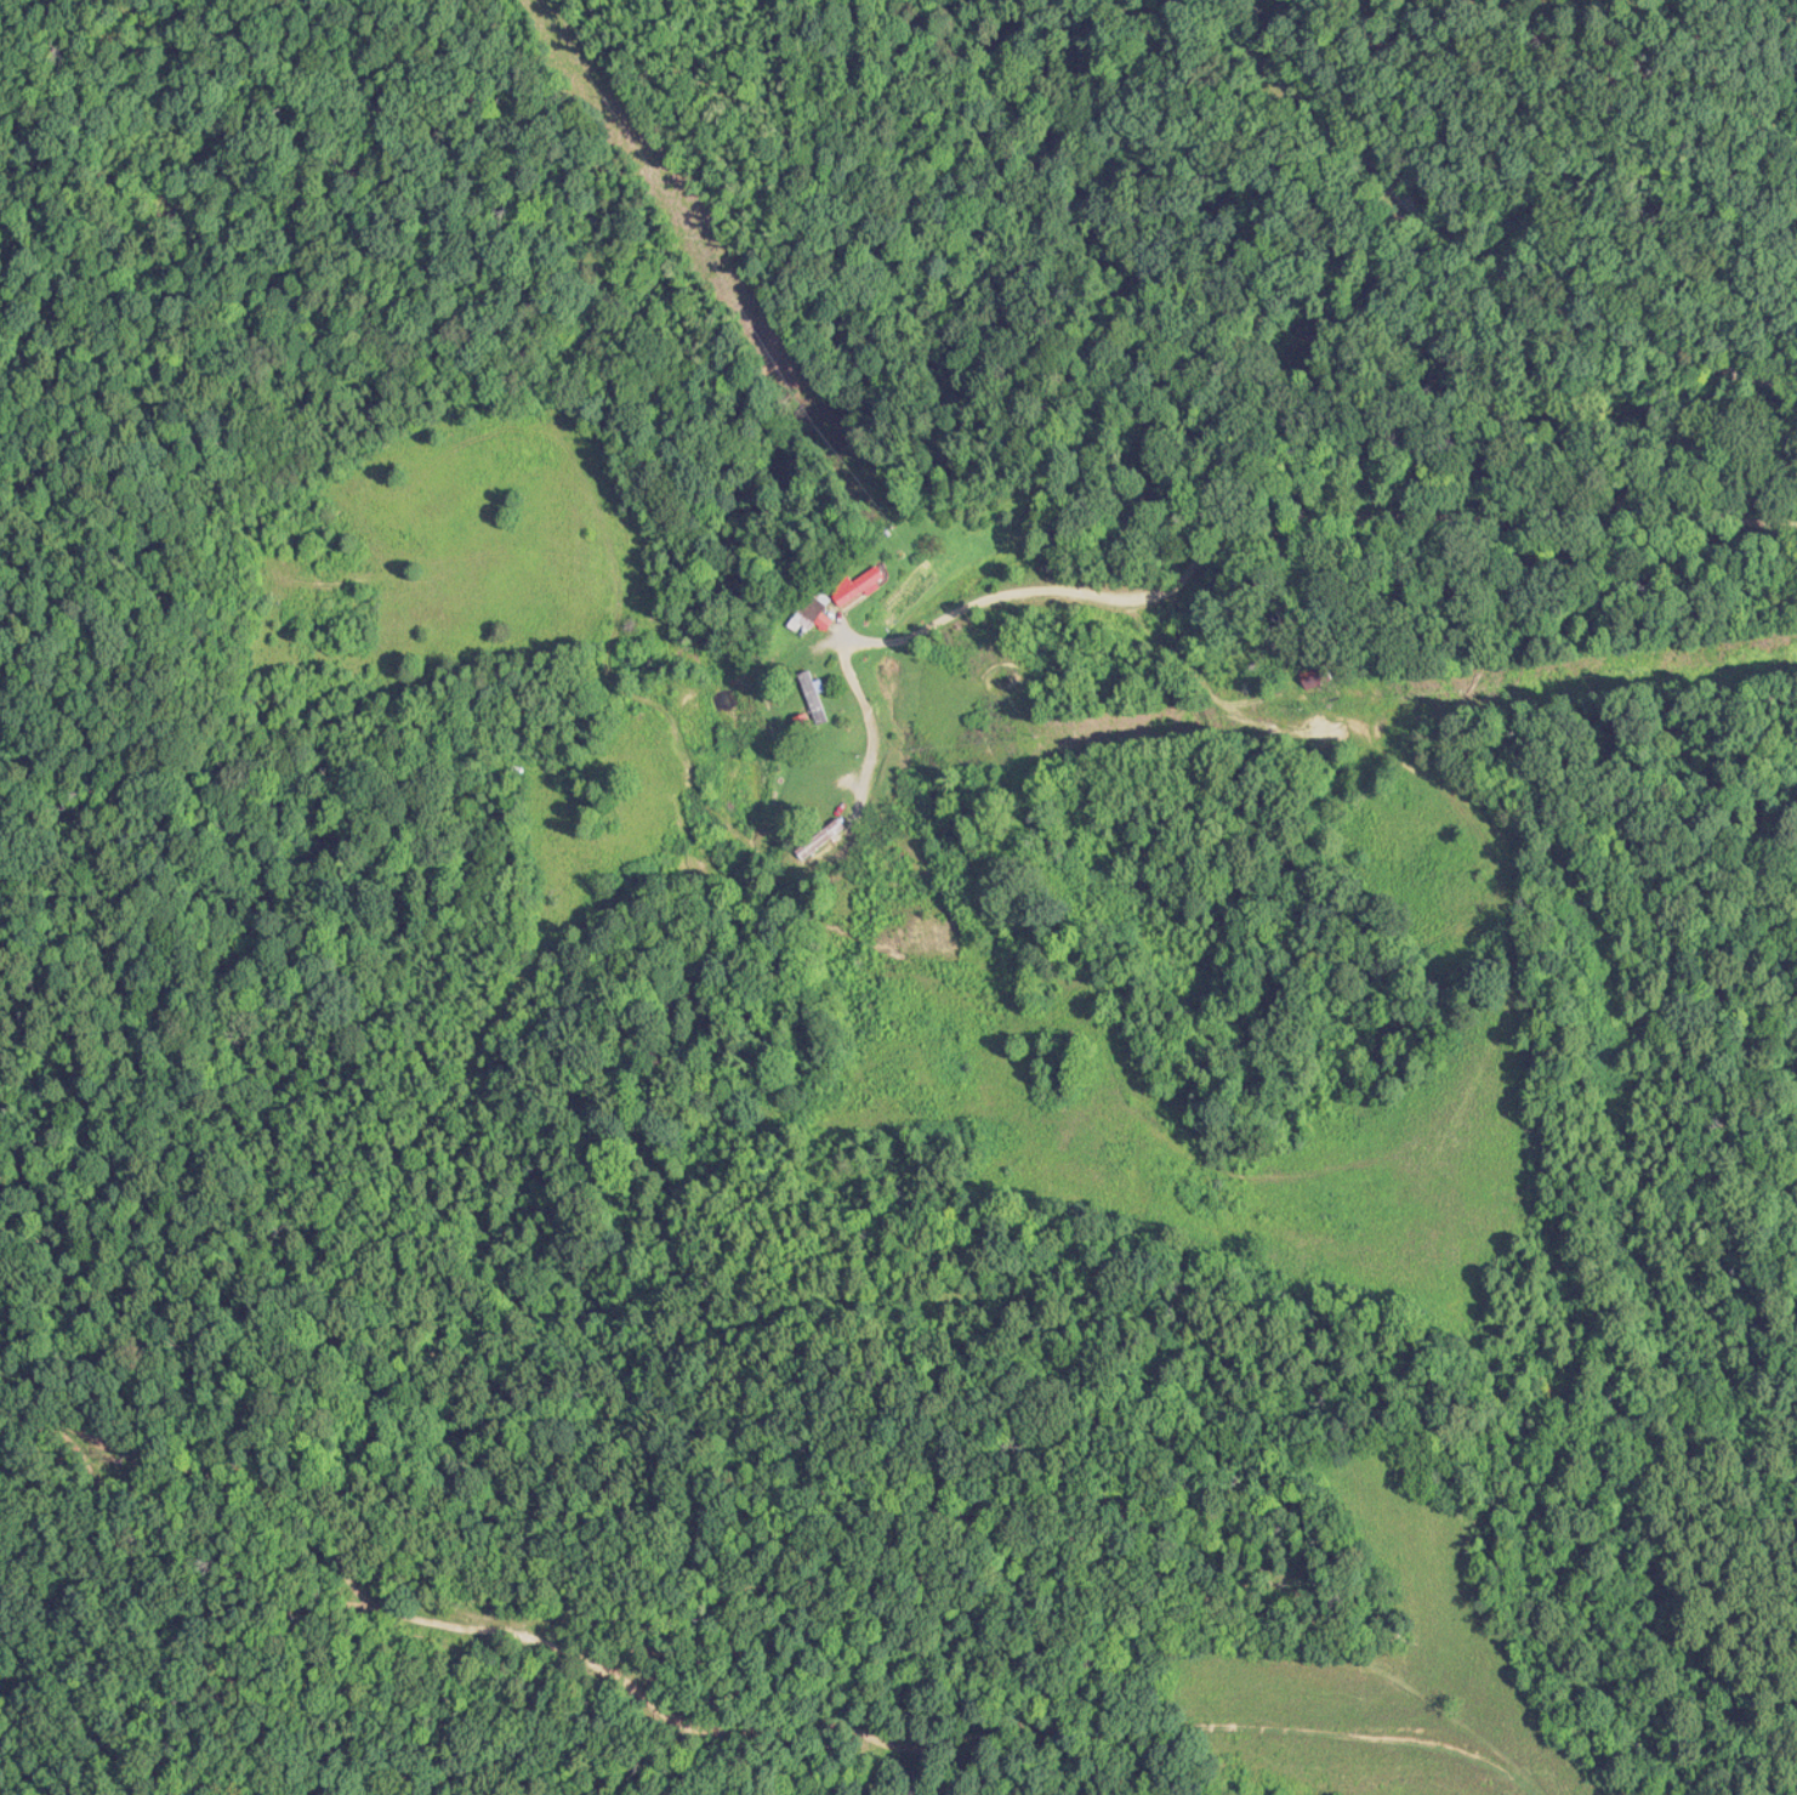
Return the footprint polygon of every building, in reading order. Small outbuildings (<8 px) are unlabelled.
[(842,608),(887,581),(877,565),(832,591),(842,608)] [(786,620),(800,634),(831,604),(817,590),(786,620)] [(809,669),(798,673),(816,724),(828,720),(809,669)] [(1316,681),(1312,675),(1303,681),(1308,687),(1316,681)] [(802,855),(844,827),(838,819),(797,846),(802,855)]
